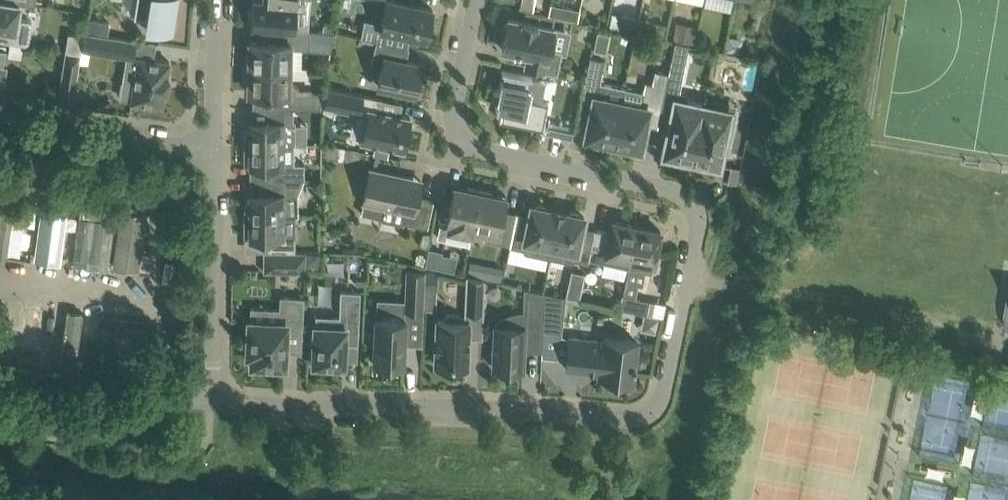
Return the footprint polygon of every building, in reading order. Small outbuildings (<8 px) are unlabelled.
[(7,0),(0,0),(0,39),(28,44),(32,20),(16,18),(19,2),(7,0)] [(172,30),(177,0),(136,0),(134,15),(154,19),(153,27),(172,30)] [(277,27),(295,28),(297,0),(253,0),(252,8),(248,11),(248,19),(251,23),(251,25),(277,27)] [(426,37),(427,34),(430,34),(433,21),(430,20),(432,8),(394,0),(386,0),(380,28),(426,37)] [(533,9),(535,0),(523,0),(521,7),(533,9)] [(565,6),(563,17),(577,20),(580,9),(565,6)] [(623,14),(620,27),(634,30),(637,17),(623,14)] [(86,18),(84,31),(107,34),(109,21),(86,18)] [(524,66),(556,73),(561,50),(550,48),(554,27),(508,18),(507,22),(504,25),(502,34),(504,37),(502,48),(527,53),(524,66)] [(322,30),(333,31),(335,22),(326,21),(322,24),(321,30),(322,30)] [(657,22),(654,36),(664,38),(667,24),(657,22)] [(695,26),(676,22),(673,38),(692,42),(695,26)] [(245,53),(245,66),(289,67),(301,67),(301,49),(331,50),(333,31),(322,30),(321,30),(295,28),(277,27),(277,41),(250,40),(249,53),(245,53)] [(84,35),(82,49),(126,56),(123,74),(124,77),(126,81),(130,83),(133,83),(131,100),(162,105),(165,89),(167,90),(169,76),(167,76),(169,61),(138,56),(133,55),(136,39),(116,36),(107,34),(84,31),(84,35)] [(81,52),(82,49),(84,35),(68,32),(65,50),(81,52)] [(739,52),(742,38),(728,35),(725,49),(739,52)] [(421,63),(416,62),(406,60),(409,46),(377,39),(372,63),(382,65),(378,84),(415,92),(421,63)] [(675,41),(668,72),(665,87),(677,90),(687,44),(675,41)] [(738,64),(740,54),(714,49),(709,76),(719,78),(721,66),(727,62),(738,64)] [(73,100),(81,52),(65,50),(57,98),(73,100)] [(584,85),(598,88),(605,58),(590,55),(584,85)] [(275,93),(274,108),(284,108),(322,108),(323,92),(312,91),(312,88),(300,88),(289,81),(289,67),(245,66),(245,79),(249,79),(248,92),(275,93)] [(622,101),(612,146),(626,149),(627,145),(641,148),(649,107),(648,107),(649,102),(662,105),(665,87),(668,72),(655,69),(652,82),(645,80),(640,105),(622,101)] [(554,81),(502,70),(502,71),(504,72),(503,80),(501,80),(499,90),(493,89),(493,90),(499,92),(495,107),(497,107),(497,106),(502,107),(501,108),(502,109),(501,117),(500,117),(499,118),(544,127),(545,126),(543,126),(548,102),(553,103),(554,102),(543,99),(547,81),(554,82),(554,81)] [(324,104),(344,109),(367,114),(362,138),(403,147),(404,143),(407,144),(409,133),(407,132),(410,116),(379,109),(382,98),(327,86),(324,104)] [(598,143),(612,146),(622,101),(594,95),(585,136),(599,139),(598,143)] [(677,159),(690,162),(703,104),(705,96),(704,96),(703,100),(688,97),(687,100),(675,98),(664,153),(678,156),(677,159)] [(703,104),(690,162),(704,165),(705,161),(719,164),(724,137),(730,138),(736,111),(703,104)] [(246,125),(244,142),(284,143),(284,108),(274,108),(268,107),(267,121),(250,121),(249,125),(248,125),(246,125)] [(267,165),(267,178),(284,179),(303,179),(303,164),(284,164),(284,143),(244,142),(244,165),(245,165),(245,164),(267,165)] [(727,182),(730,183),(734,184),(737,184),(740,168),(738,167),(730,165),(727,182)] [(370,168),(361,212),(381,216),(383,207),(405,212),(403,221),(428,226),(433,200),(417,196),(419,188),(415,188),(411,181),(411,177),(370,168)] [(243,214),(284,214),(295,215),(295,193),(284,193),(284,179),(267,178),(267,194),(250,193),(249,197),(246,197),(243,214)] [(469,243),(473,225),(480,189),(468,186),(468,189),(454,186),(449,208),(441,206),(438,218),(441,219),(438,237),(468,242),(468,243),(469,243)] [(483,238),(510,244),(517,212),(504,209),(506,197),(492,194),(493,191),(480,189),(473,225),(486,228),(483,238)] [(78,202),(118,207),(119,195),(80,190),(78,202)] [(119,195),(118,207),(157,213),(159,200),(119,195)] [(525,252),(548,256),(558,211),(551,210),(552,207),(551,206),(550,208),(547,208),(545,204),(538,203),(535,205),(532,204),(529,214),(517,212),(510,244),(509,246),(523,248),(525,252)] [(45,206),(38,257),(62,260),(69,209),(45,206)] [(102,212),(77,208),(73,233),(85,235),(83,247),(96,249),(102,212)] [(588,262),(589,258),(595,228),(582,225),(584,215),(581,215),(579,211),(572,210),(569,212),(565,212),(566,210),(564,209),(564,213),(558,211),(548,256),(571,261),(574,259),(588,262)] [(111,264),(137,267),(144,216),(118,212),(111,264)] [(3,254),(8,214),(0,213),(0,254),(3,254)] [(267,237),(267,251),(295,251),(295,235),(284,235),(284,214),(243,214),(243,237),(245,237),(245,236),(267,237)] [(589,258),(628,267),(636,225),(612,219),(610,231),(595,228),(589,258)] [(636,225),(628,267),(652,272),(661,230),(636,225)] [(427,247),(424,264),(438,267),(441,250),(427,247)] [(305,251),(295,251),(267,251),(264,250),(263,271),(305,271),(305,251)] [(404,299),(404,309),(424,310),(425,285),(426,270),(406,269),(404,299)] [(426,270),(425,285),(437,285),(438,270),(426,270)] [(464,311),(469,311),(483,312),(484,292),(485,279),(465,274),(464,311)] [(524,320),(543,320),(544,291),(525,287),(524,320)] [(315,325),(313,362),(317,362),(317,366),(329,366),(330,363),(344,364),(345,342),(358,342),(360,290),(340,289),(339,316),(331,315),(331,325),(315,325)] [(544,291),(543,320),(543,332),(561,334),(566,296),(544,291)] [(622,293),(619,307),(645,312),(647,312),(649,299),(622,293)] [(249,320),(247,353),(252,353),(251,363),(254,363),(257,368),(266,368),(269,364),(284,364),(286,329),(302,330),(304,297),(280,295),(279,308),(251,307),(251,320),(249,320)] [(404,309),(404,299),(377,298),(376,316),(375,316),(373,363),(404,364),(406,318),(403,317),(404,309)] [(22,302),(14,361),(32,364),(33,353),(47,355),(48,343),(34,341),(39,304),(22,302)] [(57,368),(72,370),(82,313),(66,310),(57,368)] [(467,365),(469,319),(461,318),(461,314),(458,312),(449,312),(445,314),(445,318),(437,318),(437,335),(434,339),(434,347),(436,351),(435,364),(439,364),(443,367),(447,367),(451,365),(467,365)] [(660,315),(647,312),(645,312),(643,321),(649,330),(657,332),(660,315)] [(126,325),(119,376),(133,378),(140,327),(126,325)] [(523,368),(525,326),(495,325),(493,367),(496,367),(497,369),(509,370),(509,367),(523,368)] [(599,375),(633,379),(637,340),(604,336),(603,340),(569,336),(565,367),(600,371),(599,375)] [(14,379),(53,384),(55,372),(56,362),(38,359),(37,370),(16,367),(14,379)] [(96,361),(94,378),(105,379),(108,363),(96,361)] [(14,379),(16,367),(0,365),(0,377),(14,379)] [(53,384),(93,389),(94,378),(55,372),(53,384)] [(94,378),(93,389),(132,395),(134,383),(105,379),(94,378)]
